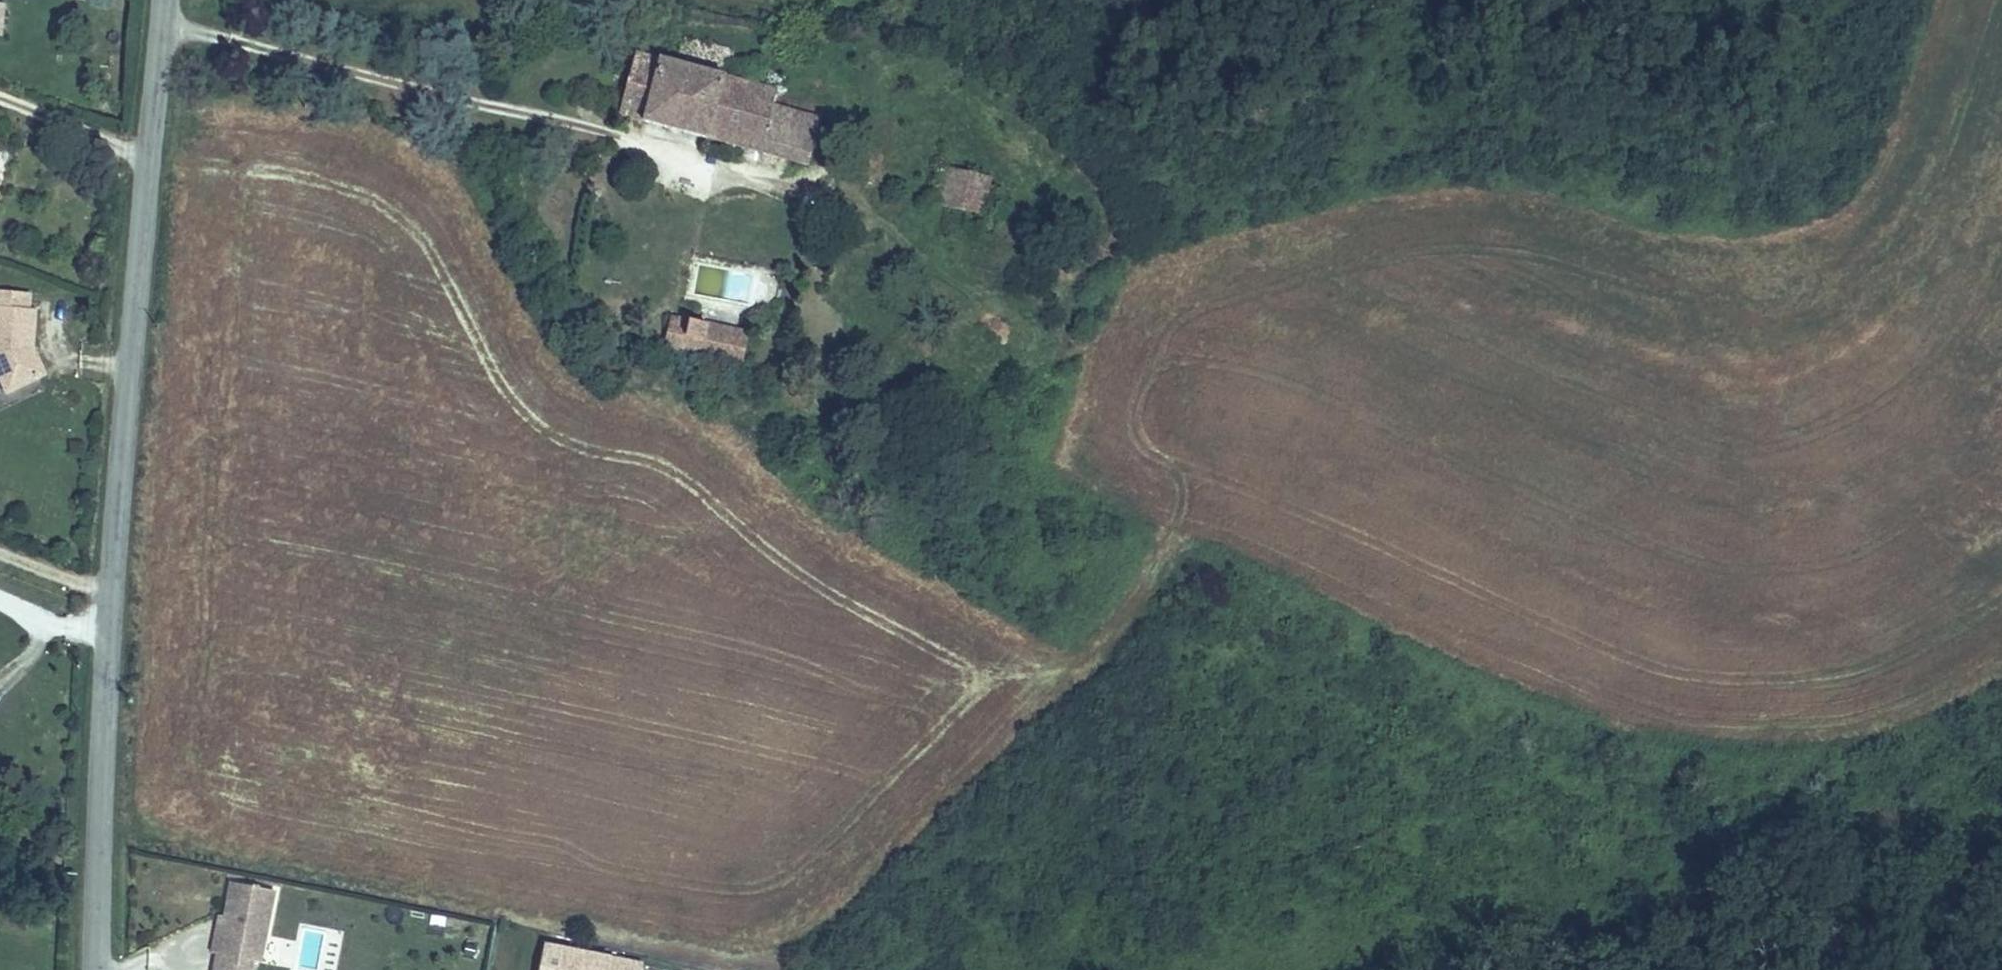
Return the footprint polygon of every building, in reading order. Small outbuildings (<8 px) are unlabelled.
[(775,94),(636,58),(622,119),(760,153),(775,94)] [(1005,181),(949,171),(942,205),(999,217),(1005,181)] [(35,362),(26,341),(28,327),(36,327),(37,295),(31,294),(32,278),(0,275),(0,354),(10,374),(35,362)] [(748,338),(671,320),(666,353),(741,370),(748,338)] [(26,341),(35,362),(48,356),(35,331),(36,327),(28,327),(26,341)] [(233,886),(227,920),(219,957),(217,969),(253,969),(254,964),(262,965),(275,894),(233,886)] [(227,920),(222,919),(214,956),(219,957),(227,920)] [(639,956),(539,943),(535,969),(637,969),(639,956)]
